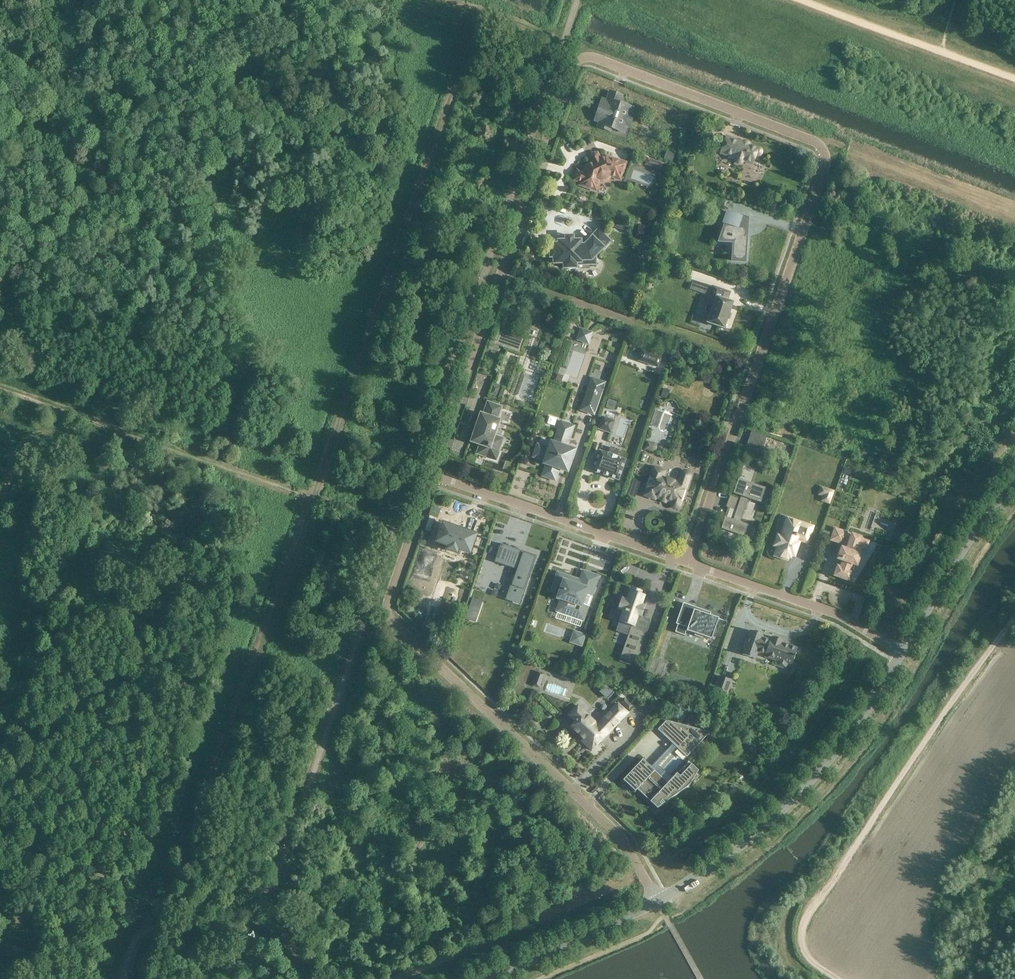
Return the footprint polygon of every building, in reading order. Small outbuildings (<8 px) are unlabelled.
[(630,114),(632,108),(619,103),(621,96),(610,92),(607,101),(602,100),(595,120),(600,122),(598,126),(610,130),(611,127),(619,130),(621,124),(629,127),(633,115),(630,114)] [(721,153),(729,156),(728,157),(734,159),(735,159),(735,160),(735,161),(736,161),(736,162),(737,163),(738,163),(739,163),(740,163),(741,163),(742,163),(742,162),(743,161),(752,164),(756,155),(757,155),(758,155),(759,155),(760,155),(760,154),(761,154),(761,153),(762,152),(762,151),(761,151),(761,150),(761,149),(760,149),(759,148),(726,137),(721,153)] [(667,152),(665,158),(672,160),(674,154),(667,152)] [(580,185),(593,189),(592,191),(597,192),(600,183),(599,181),(601,181),(605,181),(606,180),(609,177),(610,176),(620,179),(625,163),(605,156),(600,159),(598,156),(591,159),(592,163),(586,166),(584,173),(578,171),(575,180),(581,182),(580,185)] [(738,226),(741,217),(726,212),(722,224),(724,225),(718,242),(732,243),(731,260),(746,262),(748,236),(746,236),(746,229),(744,228),(744,226),(741,225),(740,226),(738,226)] [(558,241),(559,244),(554,244),(554,245),(559,245),(559,250),(554,250),(554,256),(551,257),(551,256),(550,256),(550,257),(551,257),(552,257),(552,262),(552,263),(553,264),(554,265),(555,266),(564,265),(564,268),(566,268),(568,269),(569,269),(571,269),(572,269),(574,268),(576,268),(576,263),(581,263),(581,261),(589,260),(589,258),(594,257),(610,241),(606,238),(606,237),(606,236),(605,235),(603,234),(602,234),(598,230),(586,243),(587,243),(585,245),(581,246),(580,241),(579,241),(578,240),(576,240),(575,240),(574,241),(573,241),(573,240),(572,240),(572,242),(572,243),(567,244),(567,242),(567,241),(566,241),(565,241),(564,240),(563,240),(561,240),(560,241),(558,241)] [(713,306),(713,305),(711,305),(709,305),(707,307),(706,309),(707,311),(708,313),(710,314),(708,322),(707,323),(708,323),(723,328),(724,328),(724,327),(727,318),(729,312),(732,303),(733,303),(733,302),(732,302),(727,300),(730,293),(730,292),(729,292),(713,287),(712,286),(712,287),(709,297),(709,296),(709,298),(710,298),(715,300),(713,306)] [(642,351),(639,360),(658,367),(661,357),(642,351)] [(605,382),(592,378),(580,410),(594,415),(605,382)] [(492,386),(490,394),(496,396),(499,388),(493,386),(492,386)] [(664,389),(662,396),(667,398),(670,391),(664,389)] [(609,400),(606,407),(614,410),(616,403),(610,401),(609,400)] [(496,420),(501,407),(488,403),(484,415),(481,415),(472,441),(481,445),(478,453),(487,456),(495,459),(501,443),(492,440),(493,437),(494,437),(494,436),(499,421),(496,420)] [(656,411),(651,425),(658,427),(662,413),(656,411)] [(615,421),(603,417),(598,429),(611,433),(615,421)] [(570,434),(559,430),(554,443),(551,442),(549,449),(540,446),(536,457),(545,460),(544,463),(547,464),(543,475),(555,479),(558,468),(562,469),(563,468),(566,469),(565,470),(567,471),(574,450),(566,447),(570,434)] [(767,435),(752,430),(749,439),(764,445),(764,444),(763,444),(766,435),(767,436),(767,435)] [(648,442),(646,449),(653,451),(656,450),(657,447),(655,444),(648,442)] [(619,450),(611,447),(608,454),(600,451),(592,471),(619,480),(626,460),(617,457),(619,450)] [(688,473),(689,474),(689,475),(689,476),(689,477),(689,478),(681,476),(681,475),(681,474),(678,482),(663,476),(664,471),(663,471),(662,469),(658,467),(656,468),(654,468),(644,495),(655,499),(655,497),(671,503),(671,504),(671,505),(671,506),(672,507),(672,508),(674,508),(674,509),(675,509),(676,509),(677,509),(678,508),(679,507),(679,506),(680,506),(690,477),(690,476),(690,475),(689,474),(689,473),(688,472),(686,471),(685,471),(684,471),(683,472),(682,472),(683,473),(683,472),(684,472),(685,472),(686,472),(687,472),(687,473),(688,473)] [(726,518),(722,530),(744,537),(748,525),(741,523),(749,499),(757,502),(760,503),(765,489),(740,480),(739,479),(734,494),(741,497),(740,499),(730,495),(726,507),(730,508),(726,518)] [(430,516),(425,530),(430,532),(435,518),(430,516)] [(786,516),(784,524),(786,524),(781,538),(778,537),(775,545),(778,547),(775,555),(788,560),(790,554),(794,556),(799,540),(807,542),(812,527),(804,524),(804,522),(786,516)] [(467,552),(467,551),(470,542),(473,543),(476,535),(443,524),(440,531),(444,533),(440,543),(449,546),(446,553),(447,553),(448,550),(456,552),(455,555),(456,556),(458,549),(467,552)] [(846,532),(835,528),(831,540),(845,545),(844,549),(841,548),(837,559),(842,561),(840,567),(837,567),(834,576),(849,581),(852,572),(849,571),(851,564),(856,566),(860,554),(855,553),(861,537),(852,534),(851,536),(846,534),(846,532)] [(501,543),(495,561),(502,563),(508,546),(501,543)] [(518,569),(508,599),(520,604),(537,556),(515,548),(509,566),(518,569)] [(574,579),(558,573),(553,589),(552,590),(559,592),(560,593),(558,598),(562,599),(558,611),(583,619),(587,607),(581,605),(585,593),(591,595),(597,577),(584,572),(580,583),(573,580),(574,579)] [(620,659),(635,664),(646,633),(637,630),(645,606),(642,605),(645,596),(641,595),(642,592),(631,588),(627,599),(622,598),(618,609),(623,610),(619,621),(634,626),(633,628),(631,628),(620,659)] [(708,615),(694,610),(692,615),(682,612),(685,603),(683,603),(680,613),(679,618),(678,618),(676,624),(678,624),(675,632),(685,635),(687,630),(687,631),(688,631),(689,629),(696,632),(694,635),(702,638),(704,634),(710,637),(710,638),(711,639),(718,618),(710,615),(711,612),(709,612),(708,615)] [(763,635),(751,631),(748,640),(746,639),(743,646),(745,647),(742,654),(755,659),(757,652),(765,654),(764,656),(776,660),(776,658),(792,664),(797,649),(781,643),(782,640),(773,637),(772,640),(770,639),(770,641),(762,638),(763,635)] [(584,635),(578,633),(575,643),(581,645),(584,635)] [(661,677),(666,664),(652,659),(648,672),(661,677)] [(732,680),(719,676),(714,691),(726,695),(732,680)] [(625,698),(621,702),(629,709),(633,705),(625,698)] [(592,751),(628,713),(618,703),(600,721),(601,722),(598,725),(578,705),(569,715),(576,722),(571,727),(584,739),(582,741),(592,751)] [(657,729),(658,730),(686,756),(687,757),(710,732),(666,720),(657,729)] [(662,804),(662,805),(686,788),(688,787),(689,785),(690,784),(691,782),(688,779),(697,769),(692,765),(688,761),(668,783),(643,759),(623,780),(625,782),(627,779),(637,789),(635,791),(635,792),(637,789),(638,790),(640,788),(659,807),(662,804)] [(240,926),(236,915),(224,919),(228,930),(240,926)]
